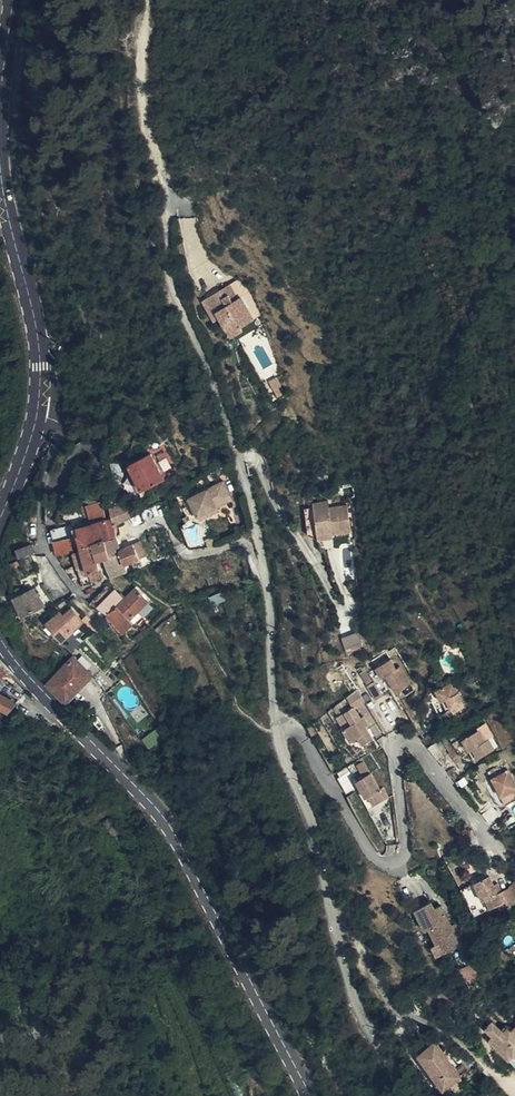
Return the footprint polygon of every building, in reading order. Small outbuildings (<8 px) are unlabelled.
[(226,272),(203,285),(212,300),(217,297),(220,301),(216,303),(218,305),(225,317),(234,312),(237,316),(238,315),(251,307),(238,285),(235,286),(226,272)] [(212,300),(203,285),(199,287),(212,308),(218,305),(216,303),(220,301),(217,297),(212,300)] [(255,300),(250,302),(255,316),(261,314),(255,300)] [(240,319),(238,315),(237,316),(234,312),(225,317),(229,325),(240,319)] [(268,369),(272,377),(279,373),(274,364),(268,369)] [(162,466),(151,440),(129,450),(140,476),(162,466)] [(188,485),(196,505),(216,496),(214,493),(231,485),(224,470),(188,485)] [(214,493),(216,496),(232,489),(231,485),(214,493)] [(84,490),(90,508),(105,504),(103,496),(96,498),(93,487),(84,490)] [(111,503),(113,513),(129,504),(123,491),(108,494),(111,503)] [(328,493),(312,496),(303,498),(308,525),(317,523),(331,520),(332,523),(351,519),(346,493),(328,497),(328,493)] [(216,496),(196,505),(198,509),(218,500),(216,496)] [(90,508),(90,509),(92,516),(113,513),(111,503),(105,504),(90,508)] [(53,519),(55,527),(79,522),(93,519),(92,516),(90,509),(73,515),(72,513),(53,519)] [(93,519),(79,522),(81,531),(91,529),(102,527),(117,524),(113,513),(92,516),(93,519)] [(331,520),(317,523),(318,529),(333,526),(332,523),(331,520)] [(79,522),(55,527),(55,529),(58,541),(82,534),(81,531),(79,522)] [(120,535),(117,524),(102,527),(105,541),(119,536),(120,535)] [(102,527),(91,529),(97,544),(103,542),(105,541),(102,527)] [(81,531),(82,534),(86,546),(89,557),(100,553),(97,544),(91,529),(81,531)] [(16,537),(19,544),(34,538),(31,530),(16,537)] [(134,530),(120,535),(119,536),(124,557),(127,556),(126,550),(133,547),(136,553),(144,549),(134,530)] [(82,534),(58,541),(59,543),(74,538),(77,549),(86,546),(82,534)] [(119,536),(105,541),(103,542),(111,561),(124,557),(119,536)] [(89,557),(86,546),(77,549),(80,562),(90,559),(89,557)] [(20,551),(19,548),(6,554),(7,556),(20,551)] [(103,561),(100,553),(89,557),(90,559),(93,568),(103,561)] [(0,564),(0,572),(2,582),(11,579),(6,564),(0,564)] [(125,583),(122,581),(106,571),(92,586),(107,599),(125,583)] [(13,583),(22,601),(22,602),(43,592),(35,573),(27,576),(13,583)] [(125,583),(107,599),(109,601),(122,616),(133,606),(130,603),(148,586),(137,573),(125,583)] [(43,608),(59,626),(70,617),(68,614),(78,604),(68,592),(59,599),(57,596),(43,608)] [(349,627),(354,639),(369,635),(363,622),(349,627)] [(376,651),(382,661),(386,659),(392,669),(396,667),(400,674),(412,667),(400,649),(397,651),(391,642),(376,651)] [(47,670),(65,688),(90,661),(72,643),(47,670)] [(390,674),(382,661),(368,669),(377,683),(390,674)] [(437,673),(442,685),(448,683),(456,701),(470,695),(455,665),(437,673)] [(4,683),(0,687),(0,698),(9,688),(4,683)] [(448,683),(442,685),(451,704),(456,701),(448,683)] [(354,693),(344,699),(350,711),(342,715),(350,729),(358,724),(363,732),(373,725),(365,713),(360,704),(354,693)] [(350,711),(344,699),(335,704),(342,715),(350,711)] [(11,715),(0,706),(0,721),(4,723),(11,715)] [(428,732),(441,722),(431,710),(426,714),(428,717),(421,723),(428,732)] [(463,722),(469,734),(474,732),(479,742),(496,733),(490,722),(486,724),(480,713),(463,722)] [(474,732),(469,734),(474,744),(479,742),(474,732)] [(355,751),(362,762),(369,759),(362,746),(355,751)] [(501,781),(509,777),(514,786),(514,763),(510,754),(505,756),(503,751),(489,758),(501,781)] [(369,759),(362,762),(355,767),(349,757),(336,764),(345,779),(358,772),(364,783),(367,782),(372,792),(388,782),(381,772),(378,774),(369,758),(369,759)] [(509,777),(501,781),(506,790),(514,786),(509,777)] [(114,827),(121,820),(113,813),(106,819),(114,827)] [(495,892),(506,886),(508,892),(514,889),(514,882),(509,871),(498,877),(489,859),(473,868),(482,885),(485,884),(490,894),(495,892)] [(506,886),(495,892),(498,897),(508,892),(506,886)] [(429,915),(436,929),(440,928),(445,938),(464,928),(454,909),(450,910),(448,911),(445,906),(447,905),(440,890),(433,894),(430,888),(414,895),(425,917),(429,915)] [(440,928),(436,929),(430,932),(436,942),(445,938),(440,928)] [(492,1005),(486,1011),(495,1019),(491,1024),(512,1042),(514,1038),(514,1012),(510,1008),(505,1015),(502,1013),(492,1005)] [(465,1064),(437,1025),(419,1036),(445,1072),(452,1067),(455,1071),(465,1064)]
